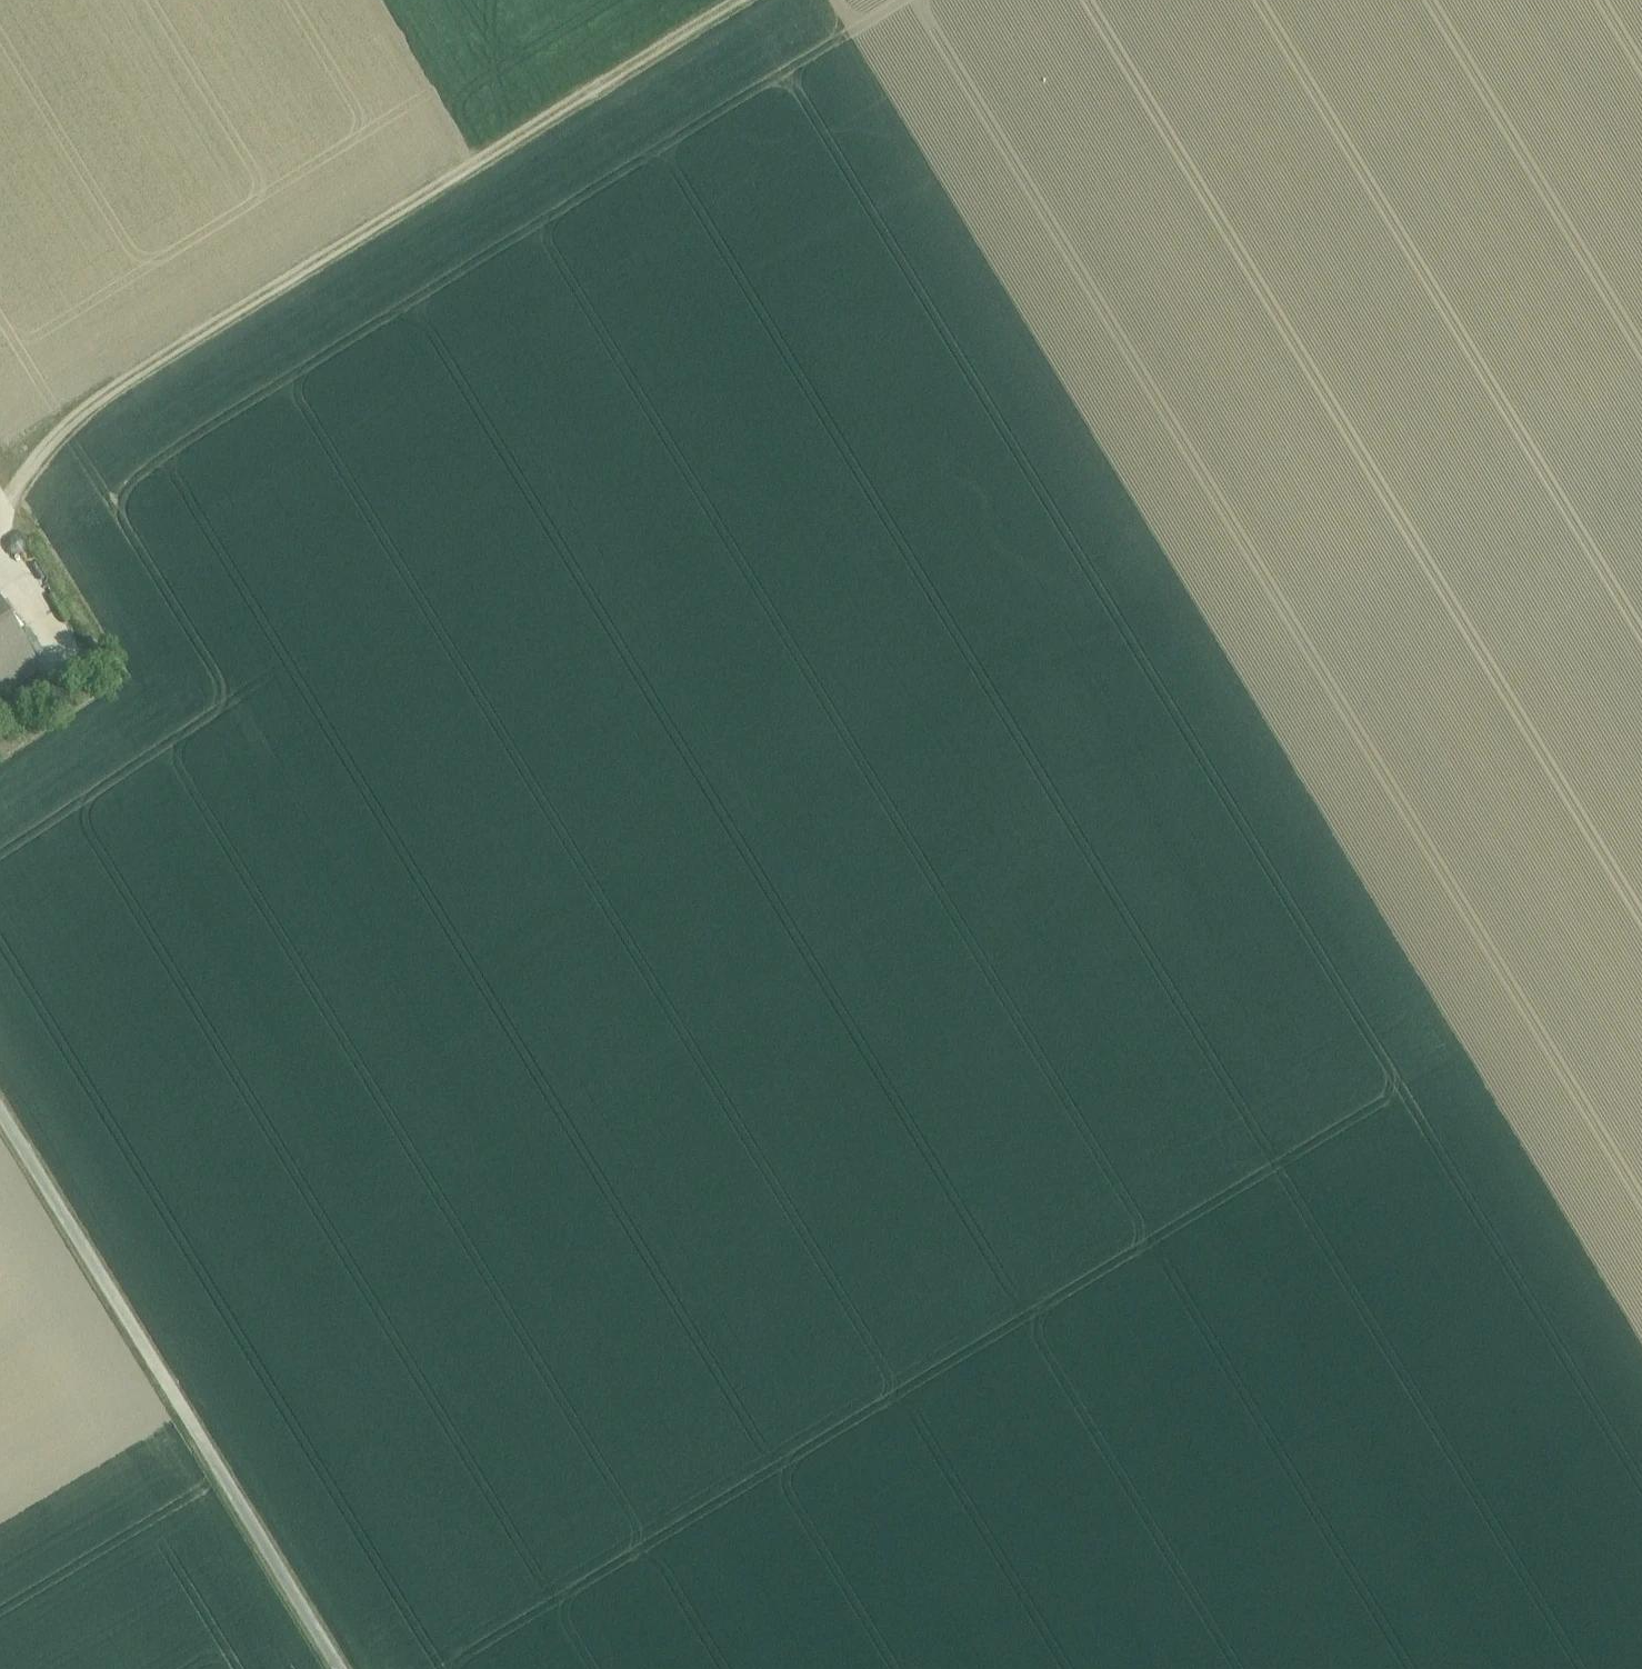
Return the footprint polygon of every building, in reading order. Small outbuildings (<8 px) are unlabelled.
[(40,669),(0,602),(0,693),(40,669)]
